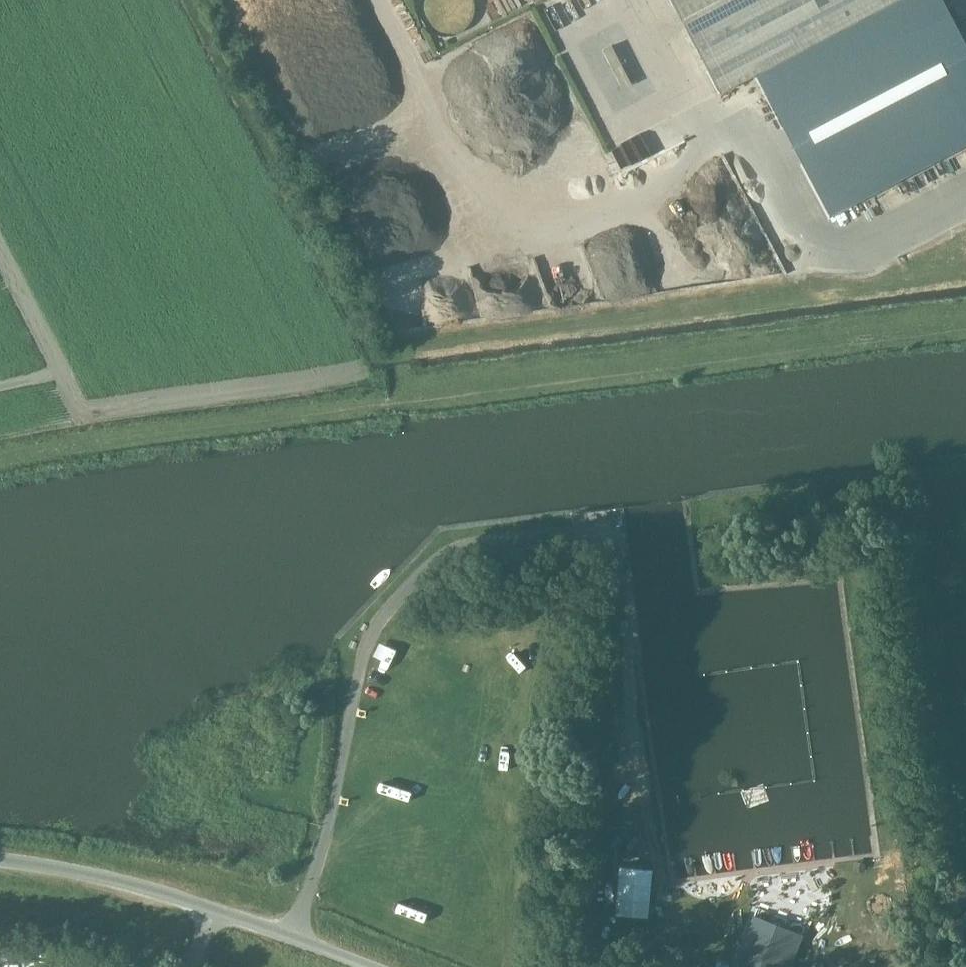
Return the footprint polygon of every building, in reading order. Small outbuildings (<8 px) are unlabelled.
[(719,92),(758,72),(895,0),(671,0),(719,92)] [(965,142),(965,36),(947,0),(898,0),(758,72),(830,212),(965,142)] [(622,89),(631,85),(610,45),(602,50),(622,89)] [(736,966),(792,966),(803,935),(757,916),(736,966)]
